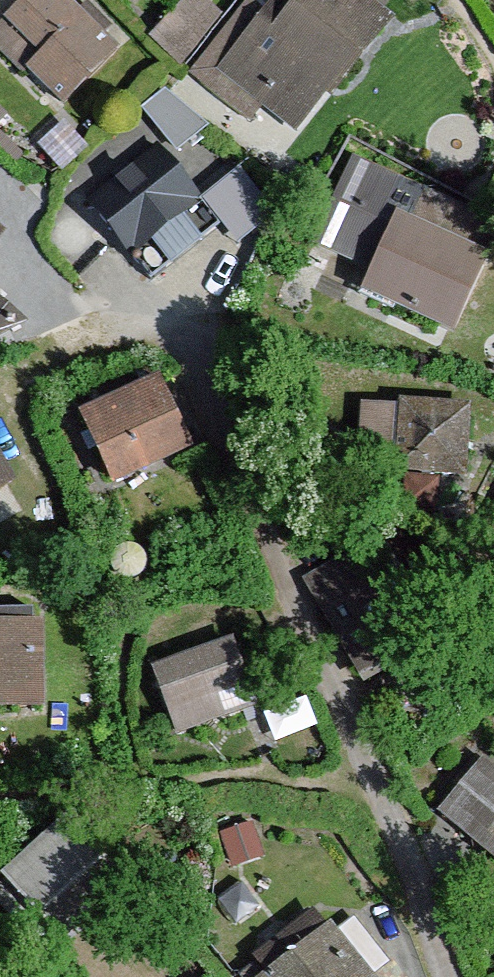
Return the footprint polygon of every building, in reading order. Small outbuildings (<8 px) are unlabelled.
[(0,26),(0,50),(53,105),(107,53),(56,0),(27,0),(0,26)] [(180,67),(222,14),(204,0),(183,0),(150,43),(180,67)] [(366,0),(297,0),(282,19),(258,0),(249,0),(191,74),(289,151),(391,20),(366,0)] [(145,104),(185,134),(204,110),(164,79),(145,104)] [(86,204),(132,260),(204,202),(159,145),(86,204)] [(386,225),(354,301),(448,340),(480,264),(386,225)] [(0,227),(0,254),(14,239),(0,227)] [(472,403),(347,395),(343,462),(468,469),(472,403)] [(161,398),(98,421),(121,482),(183,459),(161,398)] [(0,635),(0,715),(34,713),(29,633),(0,635)] [(229,636),(146,671),(176,743),(259,708),(229,636)] [(493,844),(493,744),(490,740),(440,797),(493,844)] [(128,888),(68,822),(4,880),(64,946),(128,888)] [(257,976),(344,976),(310,935),(257,976)]
